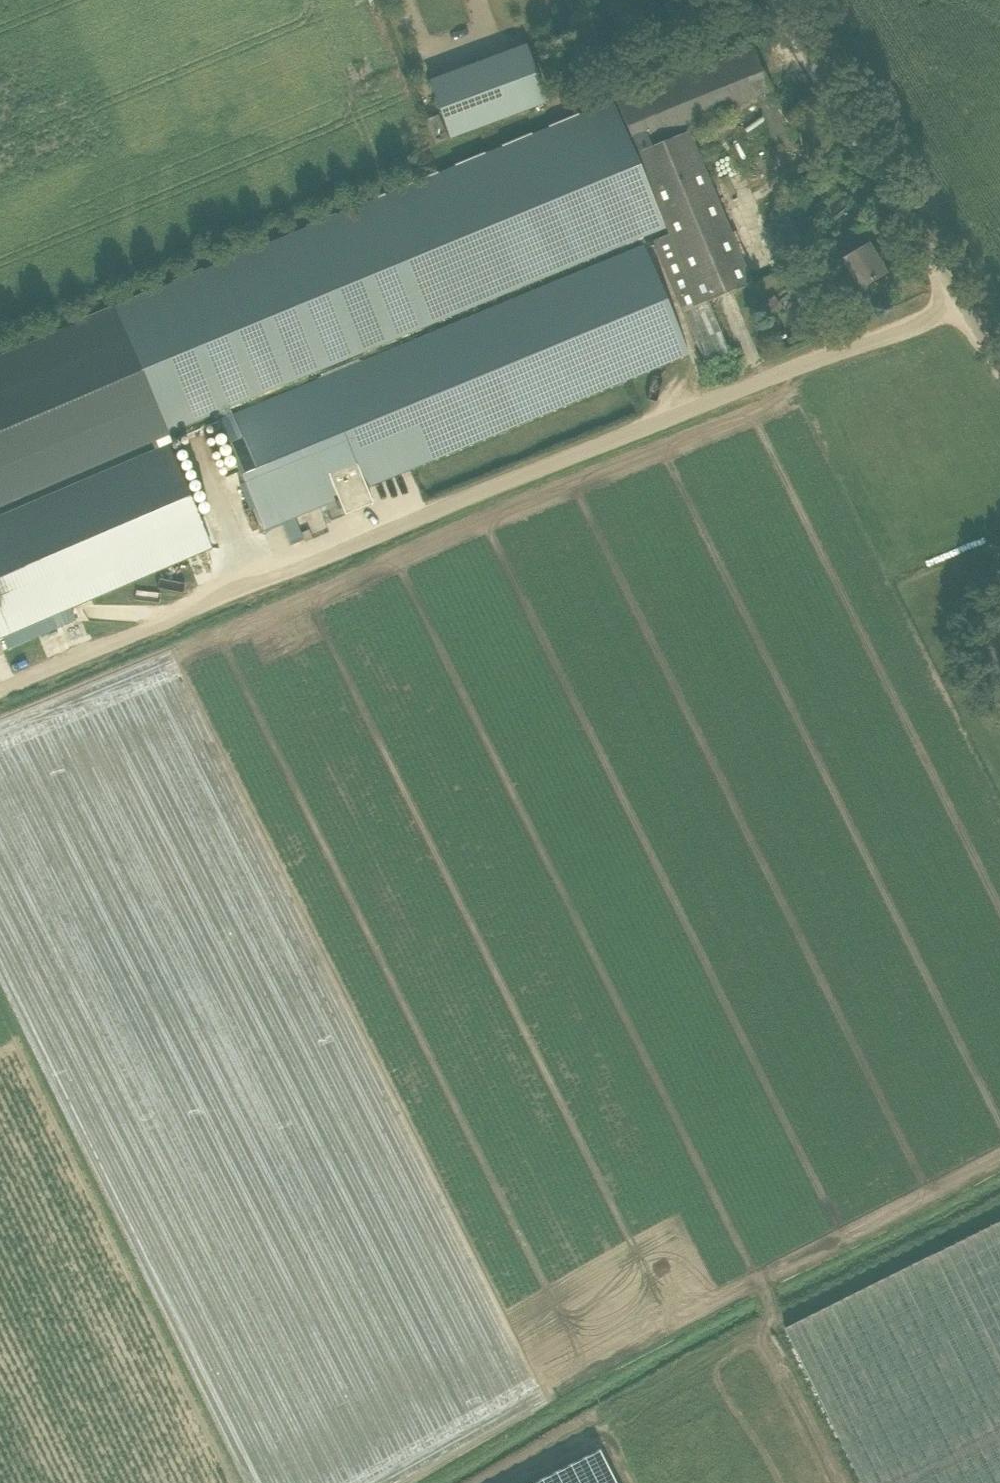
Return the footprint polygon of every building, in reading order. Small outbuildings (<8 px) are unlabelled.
[(450,138),(545,102),(524,45),(429,80),(450,138)] [(739,252),(705,168),(689,128),(772,94),(752,45),(616,101),(637,153),(635,153),(669,234),(669,235),(654,241),(682,311),(691,308),(694,316),(709,310),(706,301),(718,297),(725,294),(733,290),(751,283),(739,252)] [(586,112),(112,308),(165,435),(168,443),(217,422),(262,530),(322,505),(328,521),(371,504),(364,488),(686,355),(586,112)] [(772,220),(780,233),(790,249),(816,232),(798,203),(772,220)] [(837,247),(818,258),(818,260),(803,269),(828,312),(864,290),(862,286),(884,273),(867,245),(844,258),(837,247)] [(963,254),(957,246),(951,250),(957,258),(963,254)] [(165,435),(112,308),(0,355),(0,505),(165,435)] [(204,550),(161,447),(0,515),(0,637),(204,550)] [(786,1328),(864,1482),(999,1482),(999,1222),(786,1328)] [(598,1449),(531,1482),(616,1482),(598,1449)]
